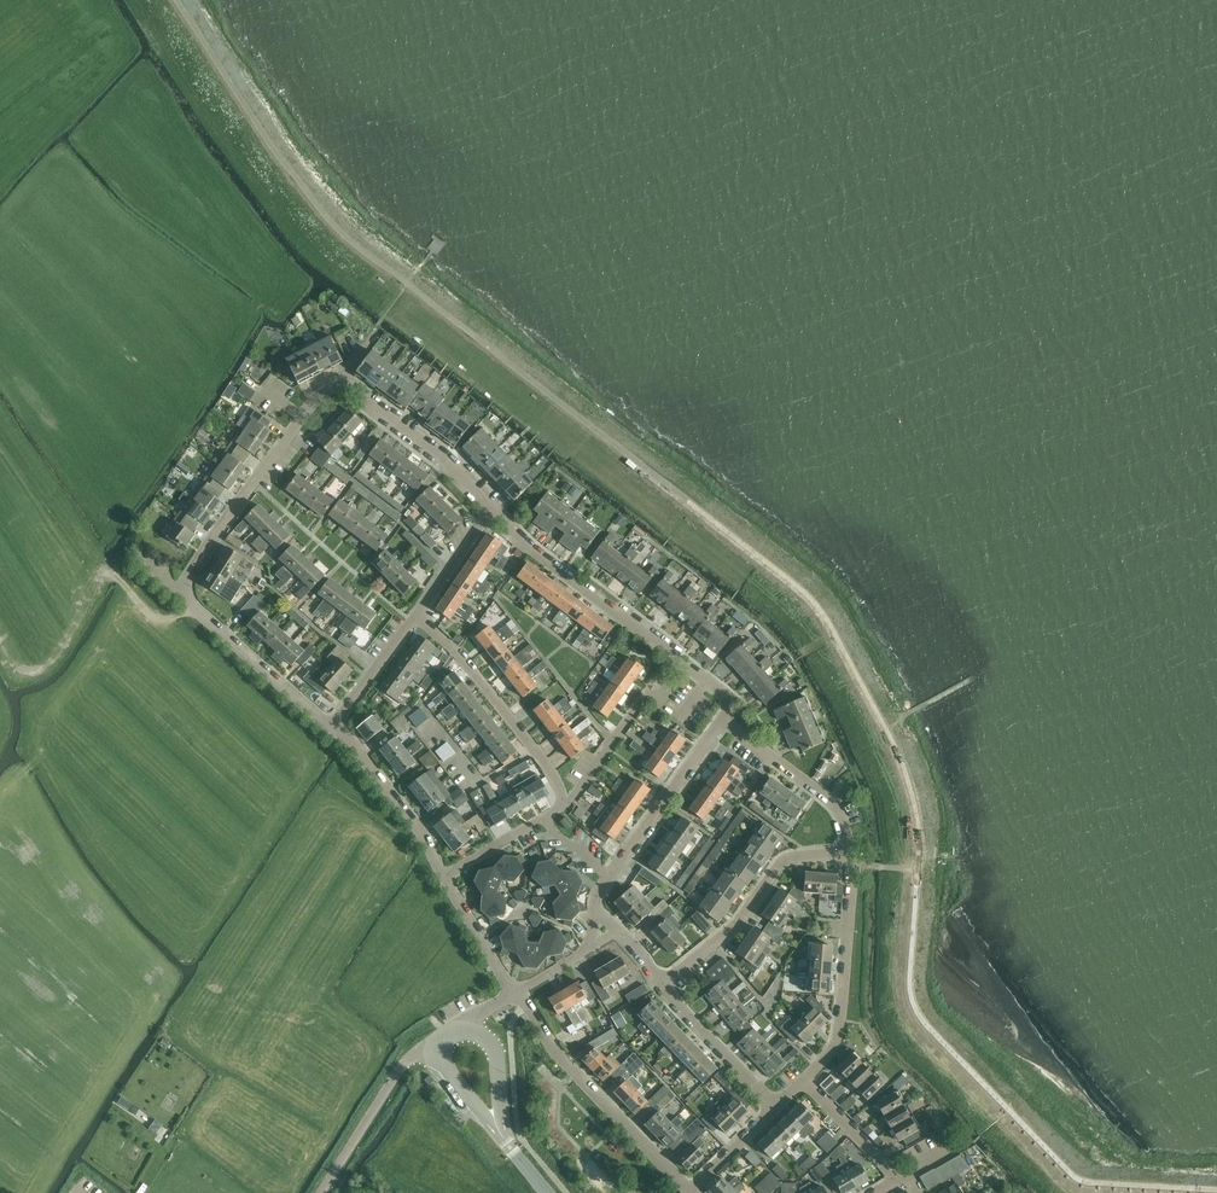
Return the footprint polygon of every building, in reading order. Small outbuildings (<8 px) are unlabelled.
[(337,303),(332,310),(337,313),(342,306),(337,303)] [(343,307),(339,312),(346,317),(349,312),(343,307)] [(298,317),(292,320),(296,327),(302,324),(298,317)] [(319,344),(332,368),(343,362),(330,338),(319,344)] [(321,374),(332,368),(319,344),(308,349),(321,374)] [(321,374),(308,349),(297,355),(310,380),(321,374)] [(365,382),(382,360),(372,352),(355,375),(365,382)] [(310,380),(297,355),(286,361),(299,385),(310,380)] [(375,390),(392,367),(382,360),(365,382),(375,390)] [(385,397),(402,375),(392,367),(375,390),(385,397)] [(402,375),(385,397),(395,404),(412,382),(402,375)] [(412,382),(395,404),(405,412),(407,408),(421,389),(412,382)] [(256,393),(244,384),(238,393),(246,399),(246,398),(251,401),(253,397),(256,393)] [(237,389),(229,385),(222,395),(230,400),(237,389)] [(421,389),(407,408),(417,415),(434,393),(424,385),(421,389)] [(434,393),(417,415),(427,423),(441,404),(444,401),(434,393)] [(434,434),(451,412),(441,404),(427,423),(424,426),(434,434)] [(249,408),(236,426),(245,432),(263,444),(271,432),(267,430),(271,424),(254,411),(249,408)] [(338,421),(352,434),(362,423),(348,411),(338,421)] [(444,441),(461,419),(451,412),(434,434),(444,441)] [(461,419),(444,441),(454,449),(471,427),(461,419)] [(342,445),(352,434),(338,421),(328,432),(342,445)] [(210,433),(202,428),(197,435),(205,441),(210,433)] [(470,459),(490,440),(481,430),(461,450),(470,459)] [(363,445),(364,446),(369,449),(379,436),(373,431),(363,445)] [(263,444),(245,432),(240,438),(237,436),(229,447),(247,459),(251,454),(254,456),(263,444)] [(315,454),(327,463),(332,456),(342,445),(328,432),(318,443),(321,446),(315,454)] [(518,436),(511,442),(516,447),(522,441),(518,436)] [(478,468),(499,448),(490,440),(470,459),(478,468)] [(382,465),(393,450),(381,441),(370,456),(371,456),(368,461),(373,464),(376,460),(382,465)] [(360,461),(369,449),(364,446),(355,457),(360,461)] [(247,459),(229,447),(222,458),(225,460),(220,466),(238,479),(247,467),(243,465),(247,459)] [(487,477),(507,457),(499,448),(478,468),(487,477)] [(394,474),(405,459),(393,450),(382,465),(379,469),(382,472),(385,467),(394,474)] [(324,467),(327,463),(315,454),(310,460),(322,469),(324,467)] [(495,486),(516,466),(507,457),(487,477),(495,486)] [(405,483),(416,468),(405,459),(394,474),(390,478),(394,480),(397,476),(405,483)] [(191,471),(180,462),(176,467),(187,476),(191,471)] [(335,476),(338,472),(327,463),(324,467),(335,476)] [(238,479),(220,466),(216,473),(212,470),(204,481),(222,494),(226,488),(229,491),(238,479)] [(516,466),(495,486),(504,495),(524,475),(516,466)] [(416,468),(405,483),(404,485),(408,488),(410,486),(417,492),(428,477),(416,468)] [(178,485),(183,476),(176,472),(171,480),(178,485)] [(338,472),(335,476),(347,485),(350,480),(338,472)] [(366,486),(369,482),(357,473),(354,477),(366,486)] [(524,475),(504,495),(513,504),(533,484),(524,475)] [(299,500),(310,485),(309,484),(311,481),(307,478),(305,481),(298,476),(287,491),(299,500)] [(222,494),(204,481),(191,498),(212,514),(221,502),(218,499),(222,494)] [(378,495),(381,491),(369,482),(366,486),(378,495)] [(363,497),(366,492),(354,483),(351,488),(363,497)] [(163,494),(172,500),(178,492),(169,485),(163,494)] [(310,485),(299,500),(310,509),(322,494),(319,492),(310,485)] [(427,512),(441,499),(430,489),(415,504),(419,508),(421,506),(427,512)] [(381,491),(378,495),(389,504),(392,499),(381,491)] [(366,492),(363,497),(374,505),(378,501),(366,492)] [(185,493),(180,499),(187,504),(179,515),(196,528),(200,523),(204,525),(212,514),(191,498),(185,493)] [(322,494),(310,509),(322,518),(336,499),(333,496),(330,500),(322,494)] [(542,529),(561,503),(547,494),(534,511),(539,515),(534,523),(542,529)] [(392,499),(389,504),(401,513),(404,508),(392,499)] [(437,523),(451,510),(441,499),(427,512),(424,516),(426,519),(430,515),(437,523)] [(341,525),(353,510),(356,506),(352,504),(349,508),(341,501),(330,516),(341,525)] [(386,514),(389,510),(378,501),(374,505),(386,514)] [(560,531),(574,513),(561,503),(542,529),(549,535),(555,527),(560,531)] [(256,530),(269,516),(258,506),(245,519),(246,519),(236,529),(241,535),(251,524),(256,530)] [(353,534),(364,519),(353,510),(341,525),(353,534)] [(401,519),(389,510),(386,514),(398,523),(401,519)] [(451,510),(437,523),(434,526),(438,530),(441,527),(448,533),(461,520),(451,510)] [(567,548),(586,523),(574,513),(560,531),(565,535),(560,542),(567,548)] [(196,528),(179,515),(171,526),(174,528),(167,538),(178,547),(180,545),(181,546),(182,545),(186,548),(195,536),(192,534),(196,528)] [(256,550),(279,526),(269,516),(256,530),(261,535),(251,545),(256,550)] [(413,531),(418,525),(410,517),(408,519),(405,522),(413,531)] [(364,519),(353,534),(365,543),(376,528),(364,519)] [(586,523),(567,548),(575,554),(581,546),(586,550),(600,533),(586,523)] [(421,539),(427,534),(418,525),(413,531),(421,539)] [(279,526),(256,550),(261,555),(271,545),(277,550),(290,537),(279,526)] [(643,538),(646,535),(635,526),(632,530),(643,538)] [(376,528),(365,543),(376,552),(391,533),(387,530),(384,534),(376,528)] [(413,546),(417,542),(407,531),(402,536),(413,546)] [(427,534),(421,539),(431,550),(437,544),(427,534)] [(604,568),(616,551),(609,546),(615,537),(611,534),(604,543),(604,542),(592,559),(604,568)] [(239,549),(243,543),(230,535),(226,541),(239,549)] [(479,548),(493,557),(502,544),(488,535),(479,548)] [(423,556),(427,552),(417,542),(413,546),(423,556)] [(285,565),(275,576),(280,580),(303,556),(292,546),(290,548),(288,545),(279,554),(282,557),(279,560),(285,565)] [(219,561),(235,571),(239,564),(251,572),(255,566),(243,558),(227,548),(219,561)] [(470,560),(485,570),(493,557),(479,548),(470,560)] [(616,577),(635,551),(631,548),(624,557),(616,551),(604,568),(616,577)] [(383,575),(396,562),(402,556),(397,551),(391,557),(386,552),(373,565),(383,575)] [(635,551),(616,577),(628,586),(640,569),(632,563),(639,554),(640,554),(635,551)] [(427,552),(423,556),(421,558),(431,569),(438,563),(427,552)] [(301,580),(314,566),(303,556),(280,580),(285,585),(295,575),(301,580)] [(499,561),(506,565),(509,560),(503,556),(499,561)] [(476,583),(485,570),(470,560),(462,573),(476,583)] [(231,577),(235,571),(219,561),(211,573),(239,591),(243,585),(231,577)] [(506,565),(499,561),(496,567),(502,571),(506,565)] [(393,586),(407,573),(396,562),(383,575),(393,586)] [(530,587),(540,573),(528,564),(517,577),(530,587)] [(314,566),(301,580),(306,585),(296,595),(302,600),(312,590),(325,577),(314,566)] [(640,569),(628,586),(640,595),(652,578),(655,580),(660,574),(657,571),(659,569),(654,566),(648,575),(640,569)] [(407,573),(393,586),(404,596),(417,583),(411,577),(416,572),(412,567),(407,573)] [(662,606),(675,590),(667,584),(674,575),(670,572),(669,574),(666,571),(660,578),(663,580),(651,597),(662,606)] [(211,573),(203,586),(231,603),(239,591),(211,573)] [(488,591),(482,587),(476,583),(462,573),(453,585),(468,595),(473,588),(484,596),(488,591)] [(542,596),(552,582),(540,573),(530,587),(542,596)] [(262,579),(259,585),(265,588),(267,584),(267,582),(262,579)] [(322,615),(342,589),(330,580),(319,595),(325,599),(316,611),(322,615)] [(486,581),(482,587),(488,591),(492,585),(486,581)] [(552,582),(542,596),(538,602),(533,607),(538,611),(547,600),(554,605),(565,591),(552,582)] [(674,615),(697,585),(693,582),(683,596),(675,590),(662,606),(674,615)] [(459,608),(468,595),(453,585),(445,598),(459,608)] [(686,624),(698,608),(691,602),(701,589),(697,585),(674,615),(686,624)] [(342,612),(353,597),(342,589),(322,615),(327,619),(336,608),(342,612)] [(521,598),(526,593),(520,589),(516,594),(521,598)] [(558,626),(577,600),(565,591),(554,605),(561,610),(552,622),(558,626)] [(708,602),(718,608),(725,599),(715,592),(708,602)] [(250,612),(260,601),(254,596),(244,607),(250,612)] [(353,597),(342,612),(348,617),(339,628),(345,633),(365,606),(353,597)] [(459,608),(445,598),(436,611),(450,621),(459,608)] [(533,607),(538,602),(532,598),(528,604),(533,607)] [(579,623),(589,609),(577,600),(558,626),(563,630),(572,618),(579,623)] [(260,601),(250,612),(255,617),(247,626),(254,632),(250,637),(254,641),(271,623),(260,613),(266,606),(260,601)] [(294,620),(299,615),(287,605),(283,610),(294,620)] [(686,624),(697,633),(716,609),(717,608),(713,605),(706,614),(698,608),(686,624)] [(365,606),(345,633),(350,637),(359,625),(366,630),(377,615),(365,606)] [(465,612),(471,616),(475,610),(469,606),(465,612)] [(582,644),(601,619),(589,609),(579,623),(586,628),(577,640),(582,644)] [(706,646),(719,630),(711,624),(720,613),(716,609),(697,633),(694,637),(706,646)] [(471,616),(465,612),(462,617),(468,621),(471,616)] [(299,615),(294,620),(305,629),(309,625),(299,615)] [(743,615),(738,621),(745,626),(749,619),(743,615)] [(601,619),(582,644),(587,648),(596,636),(603,642),(601,644),(606,648),(616,635),(611,632),(614,628),(601,619)] [(486,650),(510,630),(515,625),(512,621),(506,625),(495,634),(489,627),(476,638),(486,650)] [(270,646),(282,633),(271,623),(254,641),(259,646),(263,641),(270,646)] [(719,630),(706,646),(718,655),(730,639),(737,630),(733,627),(726,636),(719,630)] [(495,662),(509,651),(503,645),(514,635),(510,630),(486,650),(495,662)] [(282,633),(270,646),(276,652),(272,657),(276,661),(294,642),(282,633)] [(351,650),(355,644),(343,634),(339,641),(351,650)] [(409,649),(426,662),(432,654),(438,658),(442,652),(419,636),(409,649)] [(736,671),(752,657),(746,650),(754,643),(751,639),(742,646),(727,660),(736,671)] [(294,642),(276,661),(281,665),(285,660),(292,666),(297,660),(303,665),(316,651),(310,646),(304,652),(294,642)] [(504,674),(518,663),(524,659),(529,654),(535,650),(531,645),(514,658),(509,651),(495,662),(504,674)] [(334,664),(329,670),(343,683),(353,671),(344,663),(349,657),(338,647),(327,658),(334,664)] [(420,669),(426,662),(409,649),(400,662),(422,679),(426,674),(420,669)] [(446,664),(450,658),(444,654),(440,659),(446,664)] [(533,659),(529,654),(524,659),(528,664),(533,659)] [(613,657),(609,663),(615,667),(619,662),(613,657)] [(746,682),(770,661),(767,657),(758,665),(752,657),(736,671),(746,682)] [(630,658),(621,671),(635,681),(644,669),(630,658)] [(756,693),(771,680),(765,672),(773,665),(770,661),(746,682),(756,693)] [(422,679),(400,662),(390,676),(407,688),(412,680),(418,684),(422,679)] [(527,675),(514,686),(524,698),(537,687),(531,680),(548,667),(544,662),(527,675)] [(514,686),(527,675),(518,663),(504,674),(514,686)] [(621,671),(615,667),(609,663),(605,668),(617,676),(612,683),(626,694),(635,681),(621,671)] [(793,666),(787,672),(794,679),(800,673),(793,666)] [(437,706),(449,696),(463,684),(454,673),(451,675),(446,669),(438,681),(445,691),(433,701),(437,706)] [(343,683),(329,670),(324,676),(317,670),(313,675),(309,672),(303,679),(322,695),(327,689),(333,694),(343,683)] [(429,675),(425,681),(430,684),(434,679),(429,675)] [(407,688),(390,676),(380,689),(402,706),(406,700),(401,696),(407,688)] [(771,680),(756,693),(765,705),(781,691),(789,684),(786,680),(777,687),(771,680)] [(421,686),(427,690),(430,684),(425,681),(421,686)] [(626,694),(612,683),(607,691),(595,682),(591,687),(617,706),(626,694)] [(458,707),(472,696),(463,684),(449,696),(454,702),(442,712),(446,716),(458,707)] [(617,706),(591,687),(587,693),(599,701),(594,708),(608,718),(617,706)] [(462,712),(467,718),(481,707),(472,696),(458,707),(446,717),(450,722),(462,712)] [(543,724),(568,704),(565,699),(553,708),(548,701),(534,711),(543,724)] [(790,723),(810,714),(803,699),(774,711),(778,721),(787,717),(790,723)] [(553,736),(567,725),(561,718),(573,709),(568,704),(543,724),(553,736)] [(481,707),(467,718),(472,725),(460,735),(464,739),(490,718),(481,707)] [(407,708),(401,712),(403,716),(410,712),(407,708)] [(414,713),(423,724),(429,719),(420,709),(414,713)] [(417,729),(423,724),(414,713),(409,718),(417,729)] [(787,741),(817,729),(810,714),(790,723),(792,728),(783,732),(787,741)] [(395,729),(406,721),(401,715),(390,723),(395,729)] [(383,730),(377,722),(373,717),(357,729),(367,742),(383,730)] [(485,741),(499,730),(490,718),(464,739),(467,744),(480,735),(485,741)] [(567,725),(553,736),(562,748),(587,728),(593,724),(588,719),(572,731),(567,725)] [(406,721),(395,729),(400,735),(411,727),(406,721)] [(612,736),(616,731),(608,726),(604,731),(612,736)] [(587,728),(562,748),(572,760),(586,749),(580,742),(591,733),(587,728)] [(817,729),(787,741),(791,750),(800,746),(803,752),(823,744),(817,729)] [(482,762),(508,741),(499,730),(485,741),(490,748),(478,758),(482,762)] [(655,730),(651,735),(657,739),(663,744),(677,754),(686,741),(672,731),(667,738),(655,730)] [(653,745),(657,739),(651,735),(647,741),(653,745)] [(380,750),(390,763),(406,751),(401,745),(404,743),(399,737),(396,739),(396,738),(380,750)] [(508,741),(482,762),(485,767),(498,757),(503,764),(513,757),(517,753),(508,741)] [(668,766),(654,756),(642,747),(634,741),(630,747),(650,761),(645,769),(659,779),(668,766)] [(417,742),(406,751),(390,763),(400,776),(416,763),(410,757),(422,748),(417,742)] [(441,747),(450,758),(456,753),(447,743),(441,747)] [(552,757),(557,751),(548,744),(543,750),(552,757)] [(668,766),(677,754),(663,744),(654,756),(668,766)] [(444,762),(450,758),(441,747),(436,752),(444,762)] [(424,766),(435,757),(430,752),(419,760),(424,766)] [(839,756),(833,754),(829,761),(835,764),(839,756)] [(435,757),(424,766),(429,772),(425,775),(409,787),(419,800),(440,783),(441,783),(435,775),(437,773),(433,769),(440,763),(435,757)] [(513,757),(503,764),(505,766),(515,760),(513,757)] [(736,788),(743,792),(746,787),(740,782),(740,783),(734,778),(739,771),(745,776),(750,768),(735,757),(730,764),(726,761),(716,773),(731,784),(736,788)] [(829,763),(824,761),(819,769),(823,772),(829,763)] [(516,768),(519,775),(530,768),(526,762),(516,768)] [(513,779),(519,775),(516,768),(509,772),(513,779)] [(823,774),(818,771),(814,777),(818,780),(823,774)] [(708,786),(722,796),(731,784),(716,773),(708,786)] [(524,782),(536,803),(550,794),(541,780),(537,774),(524,782)] [(500,786),(506,783),(503,776),(496,780),(500,786)] [(769,807),(772,802),(783,787),(771,778),(760,794),(767,799),(764,803),(769,807)] [(616,784),(641,803),(651,791),(636,780),(631,788),(619,779),(616,784)] [(510,790),(522,811),(536,803),(524,782),(510,790)] [(447,808),(453,803),(464,794),(459,788),(450,796),(440,783),(419,800),(429,813),(442,802),(447,808)] [(495,826),(509,818),(501,804),(489,784),(483,787),(494,807),(487,812),(495,826)] [(618,805),(633,815),(641,803),(616,784),(612,790),(624,798),(618,805)] [(722,796),(708,786),(699,798),(713,808),(722,796)] [(597,790),(592,787),(589,792),(594,795),(597,790)] [(781,814),(783,811),(794,796),(783,787),(772,802),(779,808),(776,811),(781,814)] [(743,792),(736,788),(733,793),(739,797),(743,792)] [(509,818),(522,811),(510,790),(504,793),(508,800),(501,804),(509,818)] [(478,808),(485,804),(477,791),(470,795),(478,808)] [(469,800),(464,794),(453,803),(458,809),(469,800)] [(794,796),(783,811),(796,820),(807,805),(794,796)] [(713,808),(699,798),(690,811),(704,821),(713,808)] [(584,801),(580,805),(590,817),(595,812),(584,801)] [(762,817),(765,812),(753,803),(750,808),(762,817)] [(602,804),(598,809),(604,813),(607,808),(602,804)] [(624,828),(633,815),(618,805),(610,818),(624,828)] [(719,812),(725,817),(729,811),(723,807),(719,812)] [(610,818),(604,813),(598,809),(594,814),(600,819),(595,826),(597,827),(592,834),(606,843),(610,837),(615,840),(624,828),(610,818)] [(742,822),(747,815),(741,811),(736,818),(742,822)] [(725,817),(719,812),(715,818),(721,822),(725,817)] [(765,812),(762,817),(773,825),(777,821),(765,812)] [(434,827),(444,840),(460,828),(455,821),(458,818),(454,813),(451,816),(450,815),(434,827)] [(471,819),(460,828),(444,840),(454,853),(470,840),(465,833),(471,829),(475,826),(479,833),(486,829),(478,815),(471,819)] [(567,830),(573,825),(566,818),(561,822),(567,830)] [(675,831),(694,844),(697,841),(693,838),(699,830),(684,819),(675,831)] [(734,820),(729,827),(735,831),(740,824),(734,820)] [(777,821),(773,825),(785,834),(789,830),(777,821)] [(757,826),(753,831),(756,833),(775,848),(782,838),(763,823),(760,828),(757,826)] [(735,831),(729,827),(724,834),(730,838),(735,831)] [(667,842),(682,853),(688,845),(692,848),(694,844),(675,831),(667,842)] [(768,857),(775,848),(756,833),(749,843),(768,857)] [(702,850),(706,853),(715,841),(711,838),(702,850)] [(721,839),(716,846),(722,850),(727,843),(721,839)] [(676,862),(682,853),(667,842),(658,854),(677,868),(680,865),(676,862)] [(768,857),(749,843),(745,848),(743,847),(740,850),(762,866),(768,857)] [(722,850),(716,846),(711,853),(717,857),(722,850)] [(614,863),(619,858),(608,849),(603,855),(614,863)] [(694,862),(698,865),(706,853),(702,850),(694,862)] [(736,862),(755,876),(762,866),(740,850),(737,854),(740,856),(736,862)] [(503,882),(508,881),(510,859),(505,856),(502,853),(494,858),(499,862),(494,868),(503,882)] [(677,868),(658,854),(649,866),(665,877),(671,868),(675,871),(677,868)] [(510,859),(508,881),(514,883),(524,871),(520,864),(527,861),(520,855),(516,857),(510,859)] [(555,886),(562,871),(556,866),(559,863),(554,856),(550,861),(544,864),(549,886),(555,886)] [(708,858),(703,865),(708,869),(713,862),(708,858)] [(549,886),(544,864),(538,863),(532,861),(531,869),(535,871),(532,878),(544,889),(549,886)] [(689,877),(698,865),(694,862),(685,874),(689,877)] [(748,886),(755,876),(736,862),(729,871),(746,884),(748,886)] [(708,869),(703,865),(698,872),(703,876),(708,869)] [(503,882),(494,868),(479,872),(478,878),(474,882),(482,896),(498,892),(503,882)] [(657,887),(663,882),(643,868),(639,874),(657,887)] [(720,880),(739,894),(746,884),(729,871),(724,868),(721,872),(724,874),(720,880)] [(562,871),(555,886),(561,896),(577,897),(583,883),(579,879),(577,873),(562,871)] [(792,890),(804,898),(805,893),(820,894),(822,874),(806,873),(805,883),(798,882),(792,890)] [(689,877),(685,874),(676,886),(681,889),(689,877)] [(827,902),(828,895),(835,896),(835,902),(842,903),(844,886),(837,885),(838,876),(822,874),(820,894),(821,894),(820,901),(827,902)] [(689,883),(695,887),(700,880),(694,876),(689,883)] [(713,884),(710,887),(713,889),(732,904),(739,894),(720,880),(716,885),(713,884)] [(690,894),(695,887),(689,883),(684,890),(690,894)] [(630,890),(614,904),(625,916),(646,897),(635,885),(630,890)] [(732,904),(713,889),(706,899),(726,913),(732,904)] [(804,898),(792,890),(788,895),(780,890),(771,903),(788,914),(797,902),(802,905),(806,899),(804,898)] [(520,903),(523,902),(528,894),(526,891),(516,892),(514,895),(520,903)] [(486,914),(501,897),(498,892),(482,896),(482,903),(477,903),(474,911),(481,912),(486,914)] [(579,905),(577,897),(561,896),(558,901),(575,916),(580,913),(587,911),(583,904),(579,905)] [(501,897),(486,914),(489,919),(491,926),(498,922),(498,917),(505,916),(507,900),(501,897)] [(655,908),(646,897),(625,916),(635,927),(648,915),(653,921),(669,906),(664,900),(655,908)] [(514,898),(509,902),(515,909),(518,904),(514,898)] [(537,909),(540,909),(545,901),(543,898),(534,898),(532,901),(537,909)] [(726,913),(706,899),(699,908),(719,923),(726,913)] [(575,916),(558,901),(553,904),(557,920),(565,921),(564,925),(572,929),(573,922),(575,916)] [(788,914),(771,903),(762,916),(770,921),(766,927),(780,937),(785,931),(779,927),(788,914)] [(675,913),(669,906),(653,921),(658,927),(651,932),(662,943),(676,930),(674,928),(677,926),(674,923),(672,925),(667,920),(675,913)] [(706,933),(712,928),(698,911),(691,917),(706,933)] [(537,928),(543,920),(541,917),(531,916),(530,919),(534,927),(537,928)] [(503,943),(525,938),(526,932),(511,925),(506,931),(502,928),(495,933),(500,938),(503,943)] [(772,951),(766,947),(771,939),(776,943),(780,937),(766,927),(762,933),(754,928),(745,940),(768,956),(772,951)] [(543,939),(563,949),(568,944),(571,942),(569,933),(563,937),(559,930),(544,933),(543,939)] [(686,942),(676,930),(662,943),(672,955),(686,942)] [(517,955),(528,943),(525,938),(503,943),(503,949),(500,955),(509,956),(510,952),(517,955)] [(563,955),(563,949),(543,939),(539,944),(547,958),(555,956),(556,963),(564,959),(563,955)] [(759,957),(765,961),(768,956),(745,940),(736,954),(744,959),(740,965),(754,974),(758,968),(753,965),(759,957)] [(547,958),(539,944),(528,943),(517,955),(525,969),(531,968),(537,970),(547,958)] [(807,961),(832,963),(833,947),(809,945),(807,961)] [(620,958),(607,965),(617,982),(620,986),(626,983),(623,978),(630,974),(620,958)] [(717,963),(728,975),(733,971),(723,959),(717,963)] [(831,978),(832,963),(807,961),(806,977),(831,978)] [(722,980),(728,975),(717,963),(712,968),(722,980)] [(614,984),(617,982),(607,965),(594,973),(599,980),(592,984),(603,1003),(611,998),(605,989),(610,986),(613,990),(616,988),(614,984)] [(722,980),(712,968),(706,973),(716,985),(721,981),(722,980)] [(733,971),(728,975),(722,980),(721,981),(722,981),(705,995),(715,1008),(732,993),(732,992),(725,985),(737,975),(733,971)] [(831,978),(806,977),(805,992),(829,994),(831,978)] [(582,1023),(583,1022),(589,1018),(580,1002),(587,998),(590,1002),(596,998),(587,981),(580,985),(579,982),(564,991),(582,1023)] [(742,1005),(741,1004),(735,997),(747,987),(743,983),(732,992),(732,993),(715,1008),(725,1020),(742,1005)] [(630,1003),(648,992),(644,985),(626,996),(630,1003)] [(582,1023),(564,991),(549,1000),(558,1015),(565,1011),(573,1025),(567,1028),(571,1035),(586,1026),(583,1022),(582,1023)] [(745,1001),(752,995),(750,991),(742,997),(745,1001)] [(735,1032),(738,1029),(747,1022),(752,1017),(745,1009),(757,999),(753,995),(741,1004),(742,1005),(725,1020),(735,1032)] [(796,1012),(802,1019),(816,1033),(828,1022),(821,1015),(826,1010),(813,997),(807,1002),(813,1008),(806,1014),(800,1008),(796,1012)] [(643,1033),(663,1013),(652,1002),(638,1016),(645,1023),(639,1029),(643,1033)] [(715,1012),(709,1018),(716,1027),(723,1020),(715,1012)] [(617,1026),(625,1021),(620,1013),(612,1018),(617,1026)] [(660,1038),(674,1024),(663,1013),(643,1033),(647,1037),(653,1031),(660,1038)] [(765,1017),(757,1022),(762,1031),(771,1025),(765,1017)] [(816,1033),(802,1019),(796,1025),(790,1018),(780,1029),(794,1043),(799,1038),(805,1044),(816,1033)] [(737,1045),(748,1056),(764,1040),(765,1041),(771,1036),(767,1032),(761,1037),(747,1022),(738,1029),(745,1037),(737,1045)] [(665,1055),(685,1036),(674,1024),(660,1038),(667,1046),(661,1051),(665,1055)] [(583,1061),(593,1072),(606,1059),(596,1049),(602,1045),(618,1036),(614,1029),(598,1039),(586,1046),(590,1054),(583,1061)] [(685,1036),(665,1055),(669,1059),(674,1054),(681,1061),(696,1047),(685,1036)] [(764,1040),(748,1056),(759,1067),(775,1052),(776,1052),(788,1041),(784,1037),(772,1049),(765,1041),(764,1040)] [(682,1082),(707,1058),(696,1047),(681,1061),(688,1068),(678,1078),(682,1082)] [(847,1080),(865,1063),(854,1052),(852,1054),(848,1049),(840,1057),(844,1061),(837,1069),(847,1080)] [(783,1060),(776,1052),(775,1052),(759,1067),(770,1079),(786,1063),(787,1064),(792,1059),(788,1055),(783,1060)] [(593,1072),(604,1082),(611,1075),(616,1081),(625,1072),(639,1059),(634,1054),(621,1066),(610,1055),(606,1059),(593,1072)] [(707,1058),(682,1082),(686,1086),(696,1076),(703,1083),(718,1069),(707,1058)] [(639,1059),(625,1072),(631,1078),(644,1065),(639,1059)] [(847,1080),(857,1090),(873,1075),(867,1069),(869,1068),(865,1063),(847,1080)] [(658,1074),(662,1070),(656,1065),(653,1068),(658,1074)] [(720,1071),(715,1076),(725,1087),(730,1082),(720,1071)] [(825,1091),(836,1081),(831,1075),(820,1086),(825,1091)] [(883,1086),(873,1075),(857,1090),(867,1101),(883,1086)] [(903,1075),(899,1080),(904,1085),(909,1081),(903,1075)] [(435,1081),(430,1076),(425,1080),(430,1086),(435,1081)] [(655,1093),(659,1083),(653,1080),(648,1091),(655,1093)] [(625,1104),(641,1088),(638,1084),(634,1088),(627,1081),(614,1093),(625,1104)] [(657,1105),(671,1092),(665,1086),(651,1099),(657,1105)] [(835,1102),(846,1091),(841,1086),(830,1096),(835,1102)] [(641,1088),(625,1104),(635,1115),(648,1103),(641,1096),(645,1092),(641,1088)] [(734,1098),(728,1104),(723,1098),(717,1103),(723,1109),(737,1123),(748,1112),(746,1110),(751,1105),(735,1088),(730,1094),(734,1098)] [(671,1092),(657,1105),(662,1110),(676,1097),(671,1092)] [(876,1104),(884,1117),(903,1106),(899,1099),(901,1098),(898,1093),(896,1094),(895,1093),(876,1104)] [(845,1112),(856,1102),(851,1096),(840,1107),(845,1112)] [(723,1109),(717,1103),(713,1107),(718,1113),(712,1119),(708,1115),(702,1120),(714,1132),(719,1127),(726,1134),(737,1123),(723,1109)] [(816,1129),(809,1122),(813,1118),(800,1104),(790,1115),(803,1128),(809,1135),(816,1129)] [(891,1129),(913,1117),(906,1104),(903,1106),(884,1117),(891,1129)] [(1057,1108),(1050,1112),(1054,1119),(1061,1115),(1057,1108)] [(645,1126),(656,1137),(670,1124),(659,1112),(645,1126)] [(799,1132),(806,1139),(809,1135),(803,1128),(790,1115),(779,1125),(792,1138),(799,1132)] [(858,1125),(862,1121),(857,1115),(852,1120),(858,1125)] [(913,1117),(891,1129),(899,1142),(903,1140),(908,1148),(925,1137),(921,1130),(913,1117)] [(676,1118),(670,1124),(656,1137),(667,1148),(681,1135),(676,1129),(682,1124),(676,1118)] [(689,1138),(703,1125),(697,1119),(684,1133),(689,1138)] [(841,1129),(834,1121),(831,1125),(837,1132),(841,1129)] [(151,1130),(160,1135),(164,1129),(155,1123),(151,1130)] [(703,1125),(689,1138),(694,1144),(692,1146),(677,1160),(688,1171),(703,1157),(697,1151),(704,1144),(699,1139),(708,1130),(703,1125)] [(779,1125),(769,1135),(782,1148),(783,1147),(785,1150),(790,1146),(787,1143),(790,1140),(792,1138),(779,1125)] [(869,1136),(873,1132),(868,1126),(863,1131),(869,1136)] [(822,1148),(833,1138),(828,1133),(817,1143),(822,1148)] [(782,1148),(769,1135),(758,1145),(771,1159),(782,1148)] [(879,1147),(884,1143),(878,1137),(874,1142),(879,1147)] [(838,1143),(833,1138),(822,1148),(827,1154),(838,1143)] [(849,1154),(857,1151),(853,1141),(845,1145),(849,1154)] [(835,1161),(838,1158),(843,1154),(846,1151),(840,1145),(830,1156),(835,1161)] [(976,1145),(965,1152),(968,1157),(979,1151),(976,1145)] [(756,1168),(761,1163),(751,1152),(745,1158),(756,1168)] [(852,1170),(843,1154),(838,1158),(856,1189),(869,1182),(860,1165),(852,1170)] [(954,1159),(962,1173),(968,1169),(960,1155),(954,1159)] [(805,1172),(817,1163),(810,1157),(800,1167),(805,1172)] [(955,1176),(959,1174),(962,1173),(954,1159),(947,1163),(955,1176)] [(816,1168),(825,1179),(831,1175),(822,1163),(816,1168)] [(949,1180),(952,1178),(955,1176),(947,1163),(941,1167),(949,1180)] [(783,1181),(788,1176),(778,1165),(772,1170),(783,1181)] [(856,1189),(842,1165),(836,1168),(841,1176),(834,1180),(841,1192),(849,1192),(856,1189)] [(941,1167),(935,1170),(934,1171),(941,1183),(942,1184),(949,1180),(941,1167)] [(819,1184),(825,1179),(816,1168),(810,1172),(819,1184)] [(935,1187),(941,1183),(934,1171),(935,1170),(934,1169),(927,1174),(935,1187)] [(776,1179),(771,1173),(755,1188),(760,1192),(761,1192),(776,1179)] [(935,1187),(927,1174),(919,1178),(928,1191),(935,1187)] [(955,1176),(952,1178),(956,1185),(941,1192),(962,1192),(959,1188),(965,1185),(959,1174),(955,1176)] [(740,1183),(735,1178),(728,1185),(723,1179),(710,1192),(730,1192),(740,1183)] [(761,1192),(772,1192),(781,1184),(776,1179),(761,1192)] [(740,1183),(730,1192),(739,1192),(745,1187),(740,1183)] [(805,1186),(808,1192),(826,1192),(822,1187),(815,1191),(810,1184),(805,1186)]
